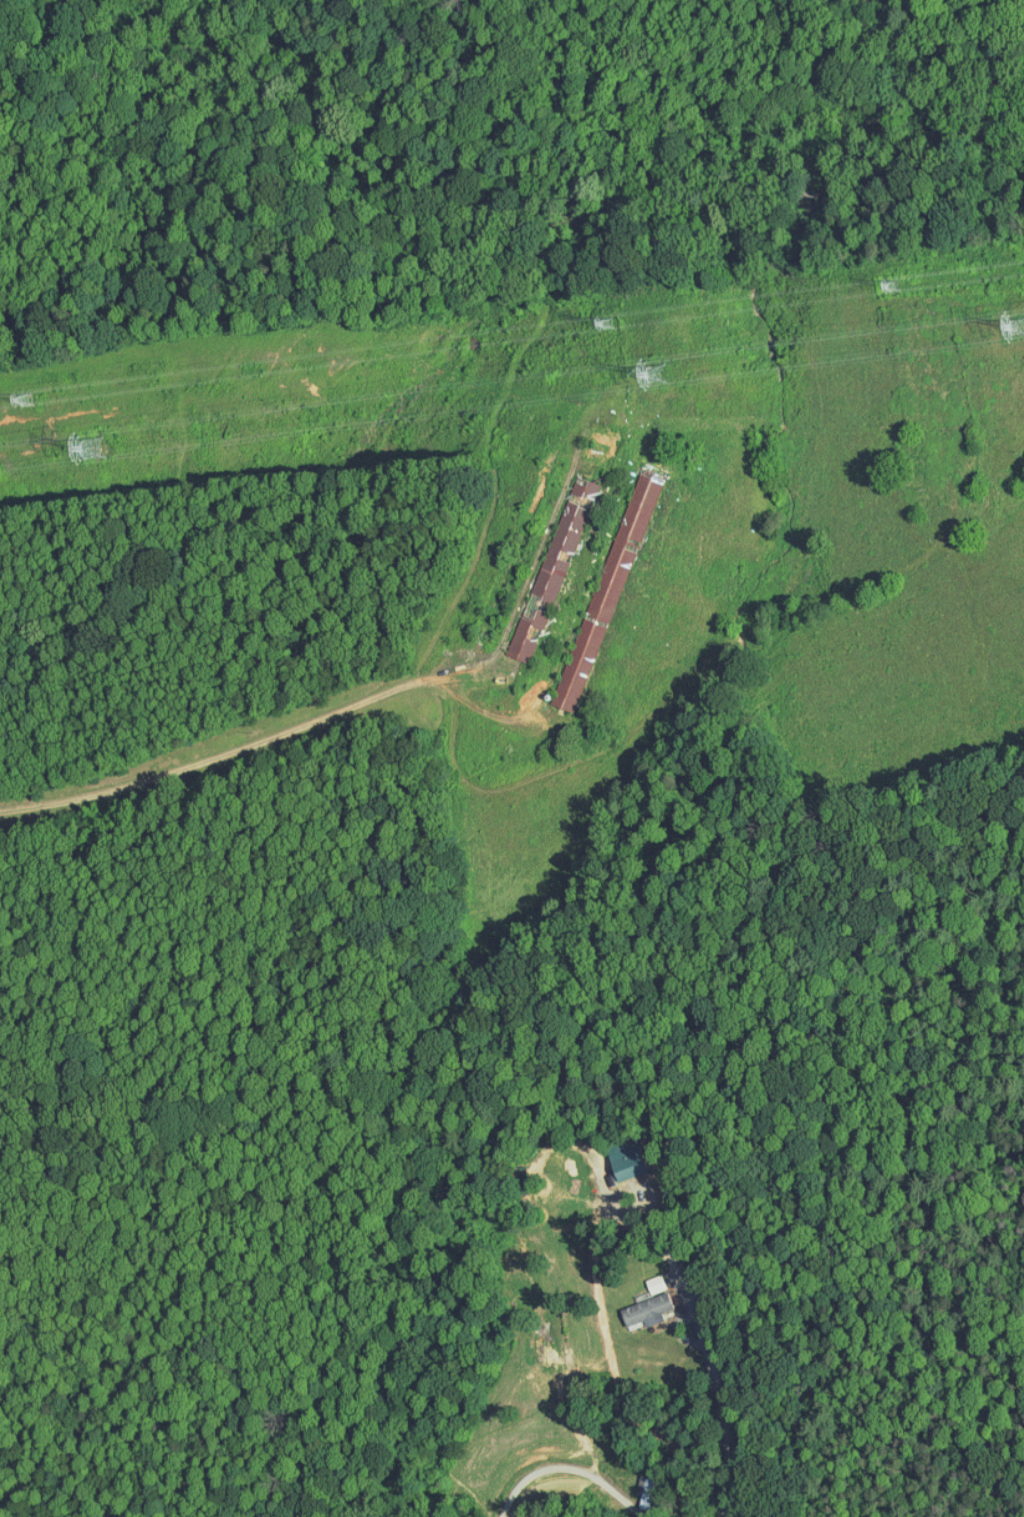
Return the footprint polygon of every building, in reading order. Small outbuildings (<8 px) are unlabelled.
[(585,477),(562,469),(521,591),(544,599),(585,477)] [(495,649),(519,657),(537,607),(523,602),(520,612),(509,608),(495,649)] [(603,1178),(636,1165),(626,1140),(600,1150),(602,1156),(596,1159),(603,1178)] [(607,1302),(612,1320),(631,1314),(633,1321),(653,1315),(650,1305),(662,1302),(652,1268),(635,1274),(640,1292),(607,1302)]
